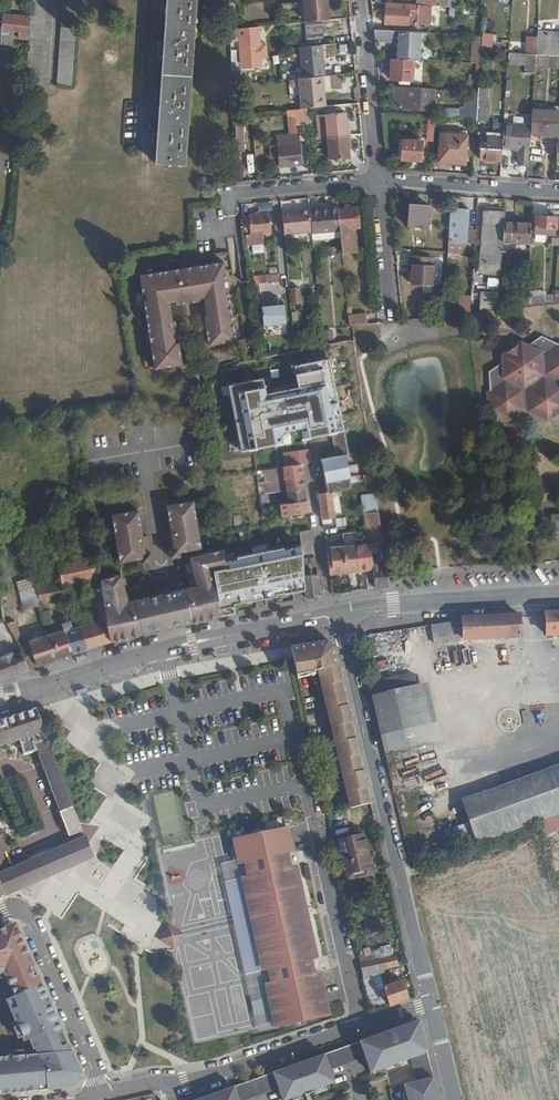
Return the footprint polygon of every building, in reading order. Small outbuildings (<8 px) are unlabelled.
[(49,0),(34,0),(29,86),(43,87),(49,0)] [(202,0),(171,0),(160,166),(190,168),(202,0)] [(331,0),(308,0),(311,26),(332,23),(331,0)] [(441,0),(421,0),(421,8),(440,9),(441,0)] [(462,0),(450,0),(450,10),(461,10),(462,0)] [(413,27),(415,7),(391,6),(389,26),(413,27)] [(31,35),(32,19),(9,18),(8,28),(4,28),(3,49),(15,50),(16,34),(31,35)] [(246,32),(245,20),(234,21),(235,33),(246,32)] [(75,89),(79,29),(64,28),(61,88),(75,89)] [(259,50),(258,40),(261,40),(261,30),(246,32),(235,33),(233,33),(233,41),(243,41),(244,51),(259,50)] [(423,63),(424,36),(378,33),(379,44),(401,45),(400,62),(421,63),(423,63)] [(494,54),(495,38),(487,37),(487,40),(486,53),(494,54)] [(543,38),(542,41),(541,57),(558,58),(558,39),(543,38)] [(541,57),(542,41),(534,41),(533,57),(541,57)] [(329,79),(327,48),(304,51),(308,81),(325,80),(329,79)] [(266,70),(265,61),(260,61),(259,50),(244,51),(246,63),(250,63),(250,72),(266,70)] [(540,77),(541,57),(533,57),(531,56),(530,76),(540,77)] [(419,83),(421,63),(400,62),(397,61),(396,82),(419,83)] [(331,110),(329,99),(326,98),(325,80),(308,81),(303,82),(306,112),(309,112),(331,110)] [(435,113),(435,94),(418,94),(418,91),(398,90),(397,110),(417,111),(417,113),(435,113)] [(493,125),(495,104),(483,103),(482,111),(482,123),(482,124),(493,125)] [(482,123),(482,111),(466,111),(465,122),(482,123)] [(311,127),(309,112),(306,112),(299,113),(301,128),(311,127)] [(537,113),(536,130),(535,138),(558,139),(558,115),(537,113)] [(355,148),(353,131),(351,132),(350,117),(328,118),(328,120),(320,121),(322,142),(331,142),(333,164),(354,163),(353,148),(355,148)] [(517,152),(518,129),(508,128),(507,141),(506,152),(517,152)] [(535,138),(536,130),(518,129),(517,152),(524,153),(524,167),(533,168),(535,138)] [(470,164),(472,137),(445,135),(443,166),(454,166),(454,162),(470,164)] [(305,169),(303,139),(281,140),(283,171),(305,169)] [(506,152),(507,141),(486,139),(484,164),(505,165),(506,152)] [(426,163),(427,144),(402,142),(402,152),(406,152),(406,162),(426,163)] [(247,156),(247,143),(238,143),(239,157),(247,156)] [(433,232),(433,209),(413,209),(412,232),(433,232)] [(341,214),(340,211),(313,214),(313,217),(316,238),(324,237),(325,244),(344,243),(341,214)] [(471,245),(473,212),(454,211),(453,245),(471,245)] [(364,232),(362,212),(341,214),(344,243),(345,258),(360,257),(358,233),(364,232)] [(508,227),(509,216),(490,214),(486,277),(506,278),(506,272),(508,227)] [(273,238),(271,216),(251,218),(253,239),(273,238)] [(316,238),(313,217),(296,219),(295,216),(286,217),(288,240),(316,238)] [(539,220),(539,233),(536,232),(535,248),(541,249),(542,234),(547,234),(547,240),(558,240),(558,239),(558,221),(539,220)] [(532,250),(534,229),(508,227),(506,272),(513,272),(513,260),(520,260),(521,249),(532,250)] [(438,291),(439,271),(436,270),(436,263),(413,262),(413,270),(416,271),(415,290),(438,291)] [(239,346),(226,266),(142,279),(157,373),(185,369),(176,310),(204,305),(211,350),(239,346)] [(271,289),(270,282),(254,283),(255,291),(271,289)] [(298,288),(288,289),(291,307),(301,305),(298,288)] [(516,310),(517,291),(505,291),(505,298),(504,311),(516,310)] [(529,291),(528,303),(558,304),(558,292),(529,291)] [(504,311),(505,298),(487,297),(485,316),(504,314),(504,311)] [(463,319),(464,308),(450,308),(449,320),(463,319)] [(290,337),(287,316),(264,319),(267,340),(290,337)] [(368,329),(367,319),(352,321),(354,330),(368,329)] [(305,330),(304,320),(295,321),(296,331),(305,330)] [(227,385),(239,452),(287,444),(286,438),(299,435),(300,440),(343,432),(338,406),(330,407),(326,381),(332,379),(329,359),(292,365),(296,389),(265,394),(263,379),(227,385)] [(313,468),(312,454),(284,459),(287,472),(304,470),(313,468)] [(325,491),(350,489),(346,455),(321,458),(325,491)] [(312,516),(304,470),(287,472),(294,519),(312,516)] [(339,522),(335,497),(322,498),(325,524),(339,522)] [(365,501),(367,517),(382,515),(380,500),(365,501)] [(112,647),(223,621),(217,581),(219,576),(228,575),(226,555),(206,560),(197,506),(171,511),(175,539),(171,539),(175,565),(184,563),(183,558),(193,556),(198,591),(128,609),(122,581),(104,585),(110,626),(107,626),(112,647)] [(275,522),(274,510),(264,511),(266,524),(275,522)] [(386,547),(382,515),(367,517),(370,548),(370,549),(374,549),(386,547)] [(146,544),(141,516),(114,521),(123,568),(146,564),(147,570),(156,568),(151,543),(146,544)] [(316,548),(315,538),(302,540),(304,550),(316,548)] [(375,565),(374,549),(370,549),(370,548),(361,549),(362,557),(359,557),(361,576),(375,575),(376,582),(368,583),(366,585),(366,596),(392,593),(388,564),(375,565)] [(361,576),(359,557),(362,557),(361,549),(329,552),(333,579),(361,576)] [(112,647),(107,626),(110,626),(104,585),(100,560),(59,568),(63,587),(63,589),(65,588),(88,584),(97,626),(81,631),(87,654),(112,647)] [(39,592),(35,578),(20,582),(25,605),(41,601),(39,592)] [(324,601),(321,580),(306,581),(308,603),(324,601)] [(67,601),(65,588),(63,589),(63,587),(39,592),(41,601),(42,606),(67,601)] [(44,624),(54,621),(52,610),(41,612),(44,624)] [(87,654),(81,631),(73,632),(71,625),(69,625),(68,620),(58,622),(59,629),(65,628),(67,635),(73,659),(87,654)] [(15,621),(7,623),(12,641),(20,639),(15,621)] [(38,622),(26,626),(30,636),(42,631),(38,622)] [(550,624),(552,647),(558,647),(558,623),(550,624)] [(526,647),(525,625),(467,627),(468,631),(436,634),(437,648),(493,643),(494,649),(526,647)] [(73,659),(67,635),(31,646),(38,670),(73,659)] [(381,649),(369,642),(364,650),(375,657),(381,649)] [(370,804),(335,648),(326,643),(290,649),(296,677),(322,671),(338,743),(334,744),(337,760),(341,759),(349,791),(345,793),(349,810),(370,804)] [(23,656),(14,660),(13,657),(1,662),(0,659),(0,687),(28,673),(23,656)] [(428,682),(372,694),(381,734),(437,722),(428,682)] [(37,735),(40,742),(35,744),(68,829),(73,828),(75,834),(82,831),(36,710),(0,722),(0,747),(37,735)] [(462,799),(478,843),(558,814),(558,764),(462,799)] [(0,831),(0,869),(6,866),(7,863),(3,853),(8,850),(0,831)] [(293,850),(289,835),(287,835),(286,831),(283,831),(280,832),(264,835),(249,839),(233,842),(231,842),(232,847),(230,847),(233,862),(236,862),(237,866),(242,866),(247,865),(249,878),(246,878),(239,880),(243,892),(240,893),(243,908),(246,908),(252,933),(249,933),(252,948),(255,948),(260,973),(270,971),(273,984),(263,986),(266,1001),(264,1001),(259,1002),(264,1017),(267,1016),(270,1015),(273,1030),(296,1025),(309,1022),(319,1020),(326,1018),(323,1004),(326,1003),(323,989),(320,989),(317,975),(310,976),(307,963),(314,962),(309,936),(312,936),(309,921),(305,921),(300,896),(303,896),(300,881),(297,881),(296,878),(293,869),(290,870),(287,870),(284,857),(287,857),(290,856),(291,856),(291,851),(293,850)] [(371,869),(363,836),(339,842),(347,875),(371,869)] [(92,859),(93,858),(85,837),(0,874),(0,884),(4,894),(5,897),(23,889),(28,887),(92,859)] [(174,950),(184,933),(167,924),(158,941),(174,950)] [(17,931),(13,933),(11,927),(0,932),(0,972),(2,971),(14,996),(11,998),(16,1010),(14,1011),(17,1018),(14,1020),(24,1042),(31,1038),(36,1048),(36,1055),(63,1053),(68,1052),(64,1041),(60,1043),(56,1033),(59,1031),(40,985),(36,986),(27,965),(31,963),(17,931)] [(381,976),(388,969),(397,967),(395,957),(359,965),(362,980),(381,976)] [(408,1000),(402,982),(382,989),(388,1007),(408,1000)] [(264,1017),(259,1002),(254,1003),(257,1018),(264,1017)] [(313,1087),(315,1090),(336,1083),(333,1072),(368,1060),(373,1073),(411,1060),(418,1082),(405,1084),(409,1099),(439,1099),(421,1021),(199,1099),(255,1099),(281,1091),(285,1099),(288,1099),(307,1093),(305,1089),(313,1087)] [(71,1071),(63,1053),(36,1055),(21,1056),(35,1091),(72,1087),(78,1075),(76,1071),(71,1071)] [(21,1056),(0,1058),(0,1089),(16,1088),(16,1093),(35,1091),(21,1056)]
